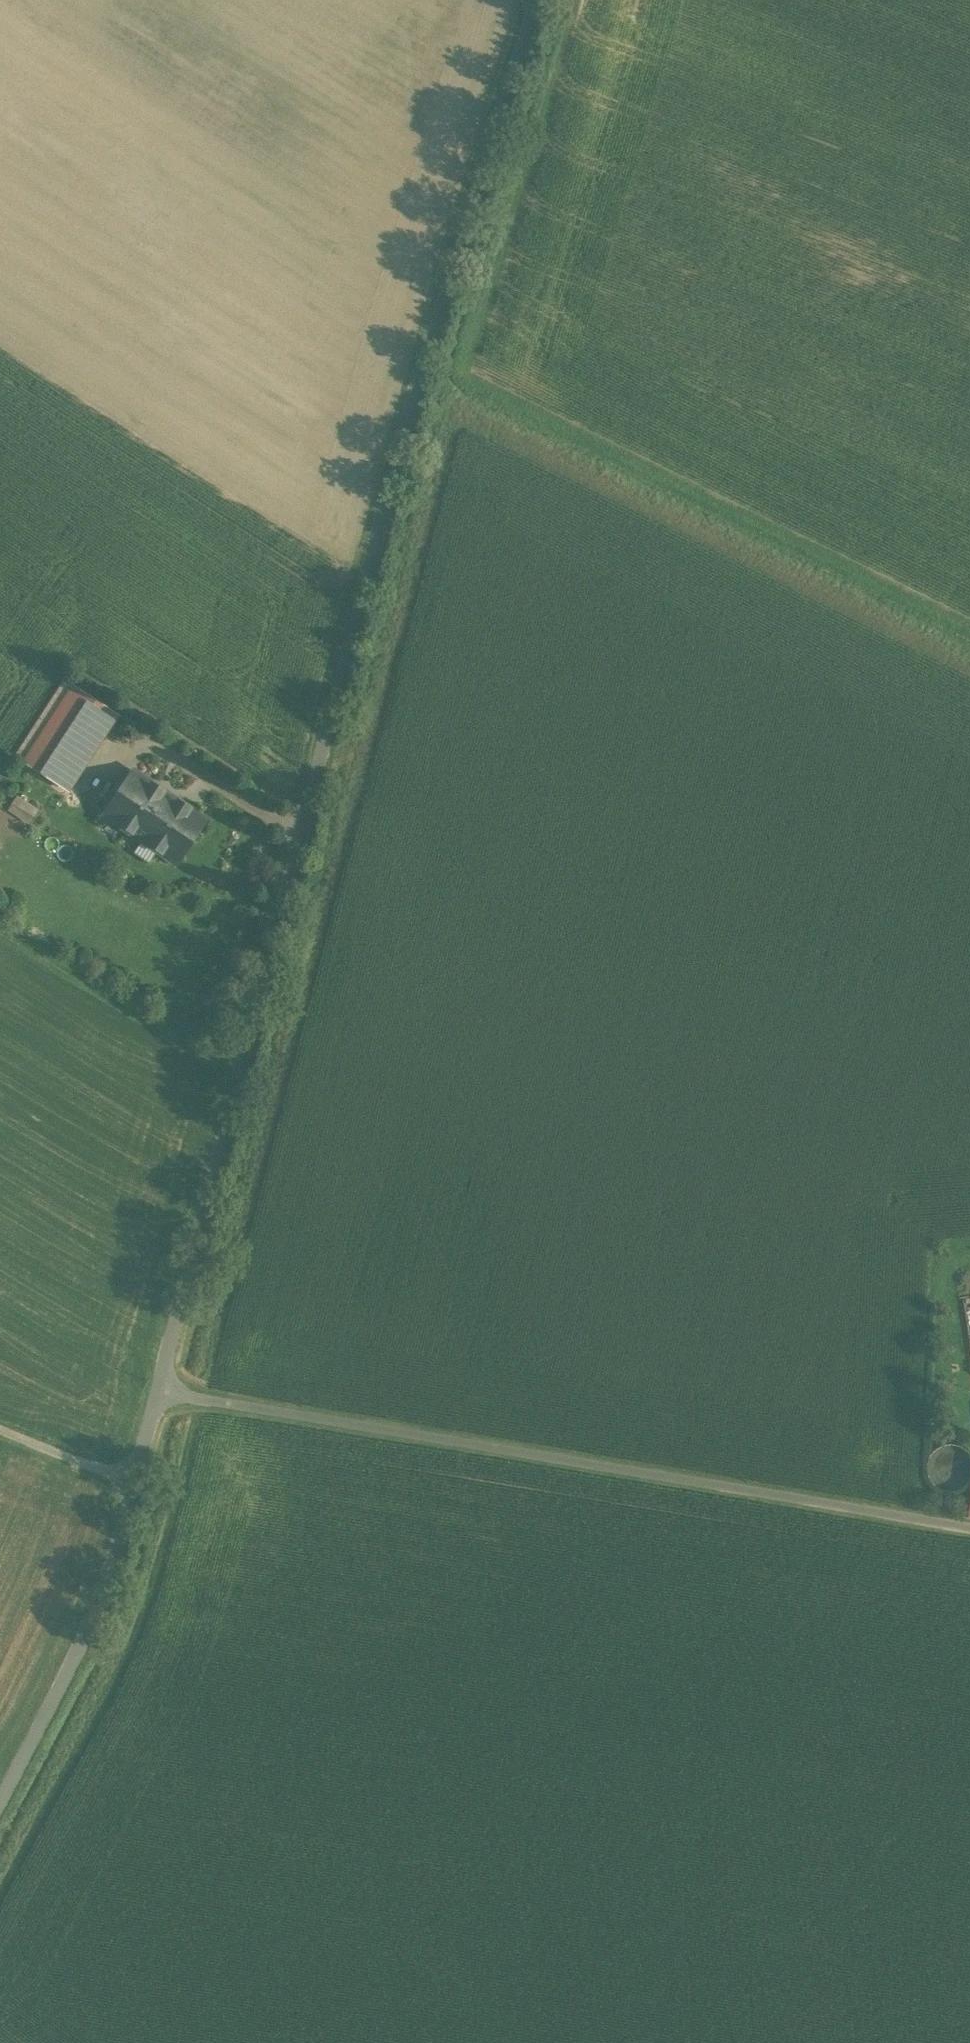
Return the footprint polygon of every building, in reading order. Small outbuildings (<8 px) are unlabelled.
[(73,686),(24,761),(58,784),(107,708),(73,686)] [(174,799),(133,771),(104,814),(146,842),(174,799)] [(18,794),(12,812),(37,822),(44,804),(18,794)] [(174,799),(146,842),(176,861),(204,819),(174,799)] [(966,1450),(958,1445),(949,1444),(940,1446),(932,1451),(927,1459),(926,1468),(928,1477),(933,1485),(941,1490),(950,1491),(959,1489),(967,1484),(969,1479),(969,1456),(966,1450)]
